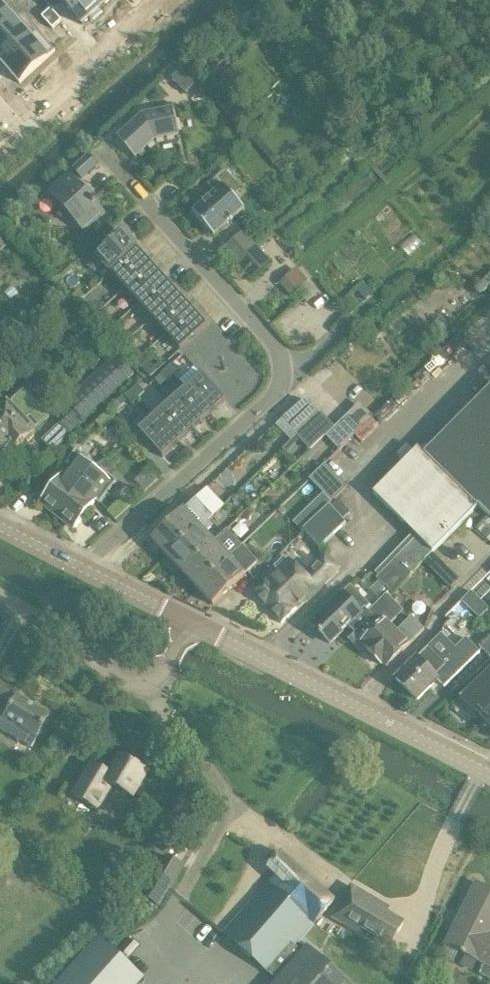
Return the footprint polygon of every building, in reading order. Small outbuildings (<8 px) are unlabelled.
[(77,19),(86,10),(89,13),(98,5),(96,2),(94,0),(60,0),(77,19)] [(15,19),(0,3),(0,33),(15,19)] [(51,8),(42,17),(47,22),(56,14),(51,8)] [(56,14),(47,22),(52,28),(61,20),(56,14)] [(0,33),(0,61),(2,63),(31,37),(15,19),(0,33)] [(31,37),(2,63),(19,82),(48,56),(31,37)] [(180,69),(171,78),(185,93),(194,85),(180,69)] [(155,139),(178,134),(172,107),(142,113),(116,137),(135,158),(155,139)] [(73,169),(82,178),(97,165),(88,155),(73,169)] [(106,213),(69,173),(48,192),(84,233),(106,213)] [(193,213),(214,236),(245,209),(223,185),(193,213)] [(237,253),(232,257),(251,279),(270,262),(242,232),(229,244),(237,253)] [(123,233),(96,257),(111,273),(138,249),(123,233)] [(138,249),(111,273),(125,288),(151,264),(138,249)] [(151,264),(125,288),(138,304),(165,279),(151,264)] [(290,274),(279,283),(291,296),(302,286),(290,274)] [(165,279),(138,304),(152,319),(179,295),(165,279)] [(69,299),(75,306),(82,299),(77,293),(69,299)] [(192,310),(179,295),(152,319),(166,334),(192,310)] [(82,299),(75,306),(80,312),(88,305),(82,299)] [(192,310),(166,334),(180,350),(207,326),(192,310)] [(101,326),(106,332),(114,325),(109,319),(101,326)] [(114,325),(106,332),(112,338),(120,332),(114,325)] [(129,355),(135,361),(143,354),(137,348),(129,355)] [(143,354),(135,361),(140,368),(148,361),(143,354)] [(134,373),(118,355),(68,402),(69,403),(56,415),(62,422),(44,439),(52,448),(134,373)] [(173,363),(167,368),(174,376),(180,370),(173,363)] [(194,366),(178,381),(185,388),(201,374),(194,366)] [(174,376),(167,368),(161,374),(168,381),(174,376)] [(201,374),(185,388),(209,415),(226,400),(201,374)] [(138,384),(131,390),(139,397),(145,392),(138,384)] [(0,409),(0,455),(12,443),(17,448),(35,430),(49,416),(39,405),(34,410),(34,408),(41,402),(25,386),(0,409)] [(419,448),(374,493),(418,536),(378,578),(393,593),(479,506),(488,516),(483,521),(489,528),(489,386),(436,442),(424,453),(419,448)] [(185,388),(170,402),(194,429),(209,415),(185,388)] [(139,397),(131,390),(125,396),(132,403),(139,397)] [(297,434),(320,412),(310,401),(305,400),(284,419),(297,434)] [(170,402),(155,416),(179,442),(194,429),(170,402)] [(335,427),(320,412),(297,434),(311,449),(325,435),(335,427)] [(336,428),(335,427),(325,435),(339,450),(363,427),(350,413),(336,428)] [(114,421),(107,414),(95,425),(102,432),(114,421)] [(155,416),(139,430),(163,457),(179,442),(155,416)] [(88,476),(97,465),(77,449),(59,472),(63,475),(42,502),(59,514),(88,476)] [(325,464),(309,478),(332,502),(347,487),(325,464)] [(117,480),(97,465),(88,476),(59,514),(75,527),(95,500),(99,503),(117,480)] [(198,498),(154,540),(168,555),(213,513),(198,498)] [(321,548),(347,523),(330,505),(304,530),(321,548)] [(213,513),(168,555),(183,571),(220,535),(213,528),(216,526),(211,521),(216,516),(213,513)] [(483,521),(477,527),(489,539),(489,528),(483,521)] [(220,535),(183,571),(198,586),(229,557),(242,545),(227,528),(220,535)] [(309,579),(286,556),(275,566),(279,571),(255,595),(282,623),(305,600),(306,601),(340,568),(330,558),(309,579)] [(229,557),(198,586),(214,603),(251,567),(245,562),(239,567),(229,557)] [(449,567),(440,577),(449,585),(458,576),(449,567)] [(351,586),(344,594),(313,624),(331,643),(349,625),(355,631),(370,616),(368,614),(370,612),(369,612),(366,609),(370,605),(351,586)] [(488,608),(471,591),(461,600),(478,618),(488,608)] [(370,616),(355,631),(356,632),(349,639),(361,651),(366,647),(382,664),(384,663),(388,666),(424,629),(412,617),(397,632),(391,625),(397,618),(394,615),(401,608),(387,594),(369,612),(370,612),(368,614),(370,616)] [(442,634),(397,679),(418,700),(438,679),(445,686),(480,652),(467,638),(456,648),(442,634)] [(479,645),(489,656),(489,634),(479,645)] [(467,693),(486,714),(489,718),(489,671),(467,693)] [(0,688),(0,729),(31,747),(37,736),(38,736),(51,716),(17,696),(15,700),(12,698),(14,695),(0,687),(0,688)] [(133,796),(147,771),(121,756),(110,774),(92,763),(74,794),(98,808),(112,783),(133,796)] [(404,923),(374,906),(376,902),(351,888),(341,906),(333,902),(334,900),(282,853),(267,869),(275,876),(224,933),(278,982),(276,983),(350,983),(308,947),(303,952),(295,946),(314,924),(315,924),(326,912),(346,923),(348,920),(392,944),(404,923)] [(183,867),(166,856),(142,895),(159,905),(183,867)] [(477,882),(459,918),(462,919),(449,945),(480,960),(486,963),(481,973),(489,977),(489,889),(477,882)] [(60,983),(142,983),(145,980),(99,940),(60,983)]
